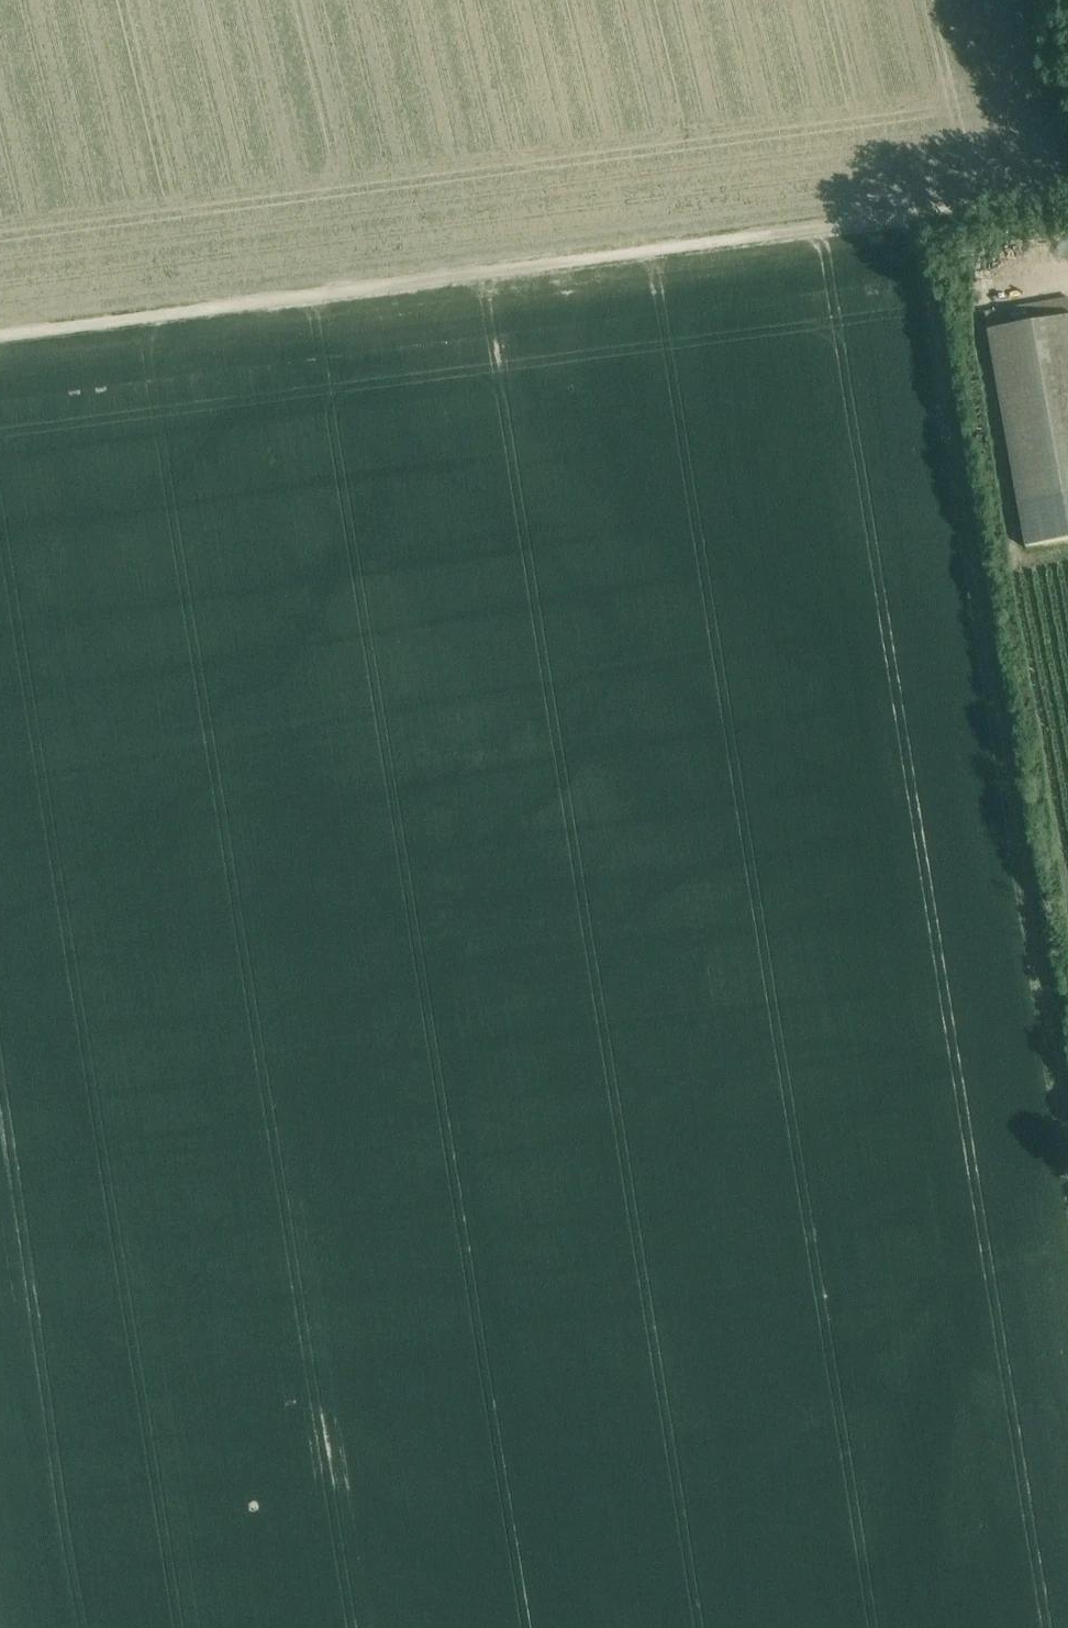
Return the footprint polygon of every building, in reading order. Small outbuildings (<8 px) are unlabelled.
[(1024,547),(1067,539),(1067,298),(983,313),(1024,547)]
